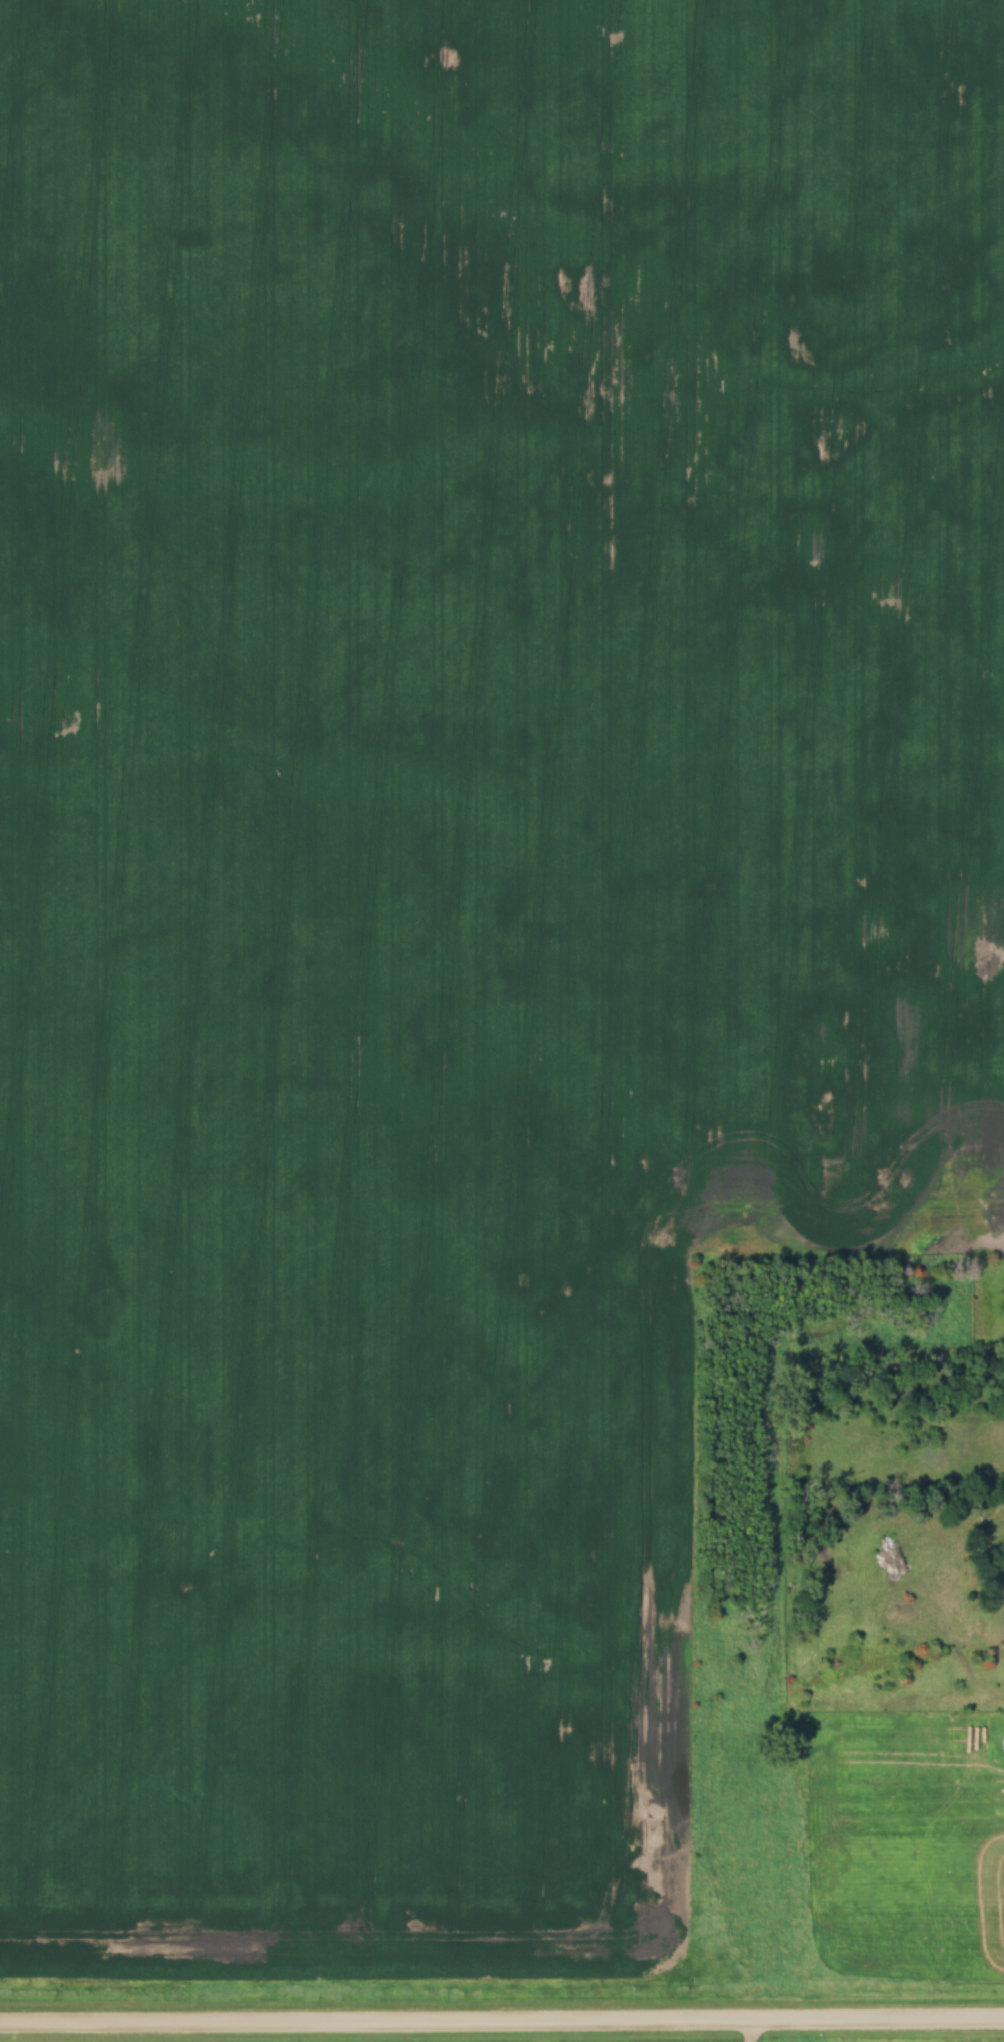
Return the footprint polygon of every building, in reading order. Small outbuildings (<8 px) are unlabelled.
[(892,1575),(904,1567),(885,1536),(873,1544),(892,1575)]
